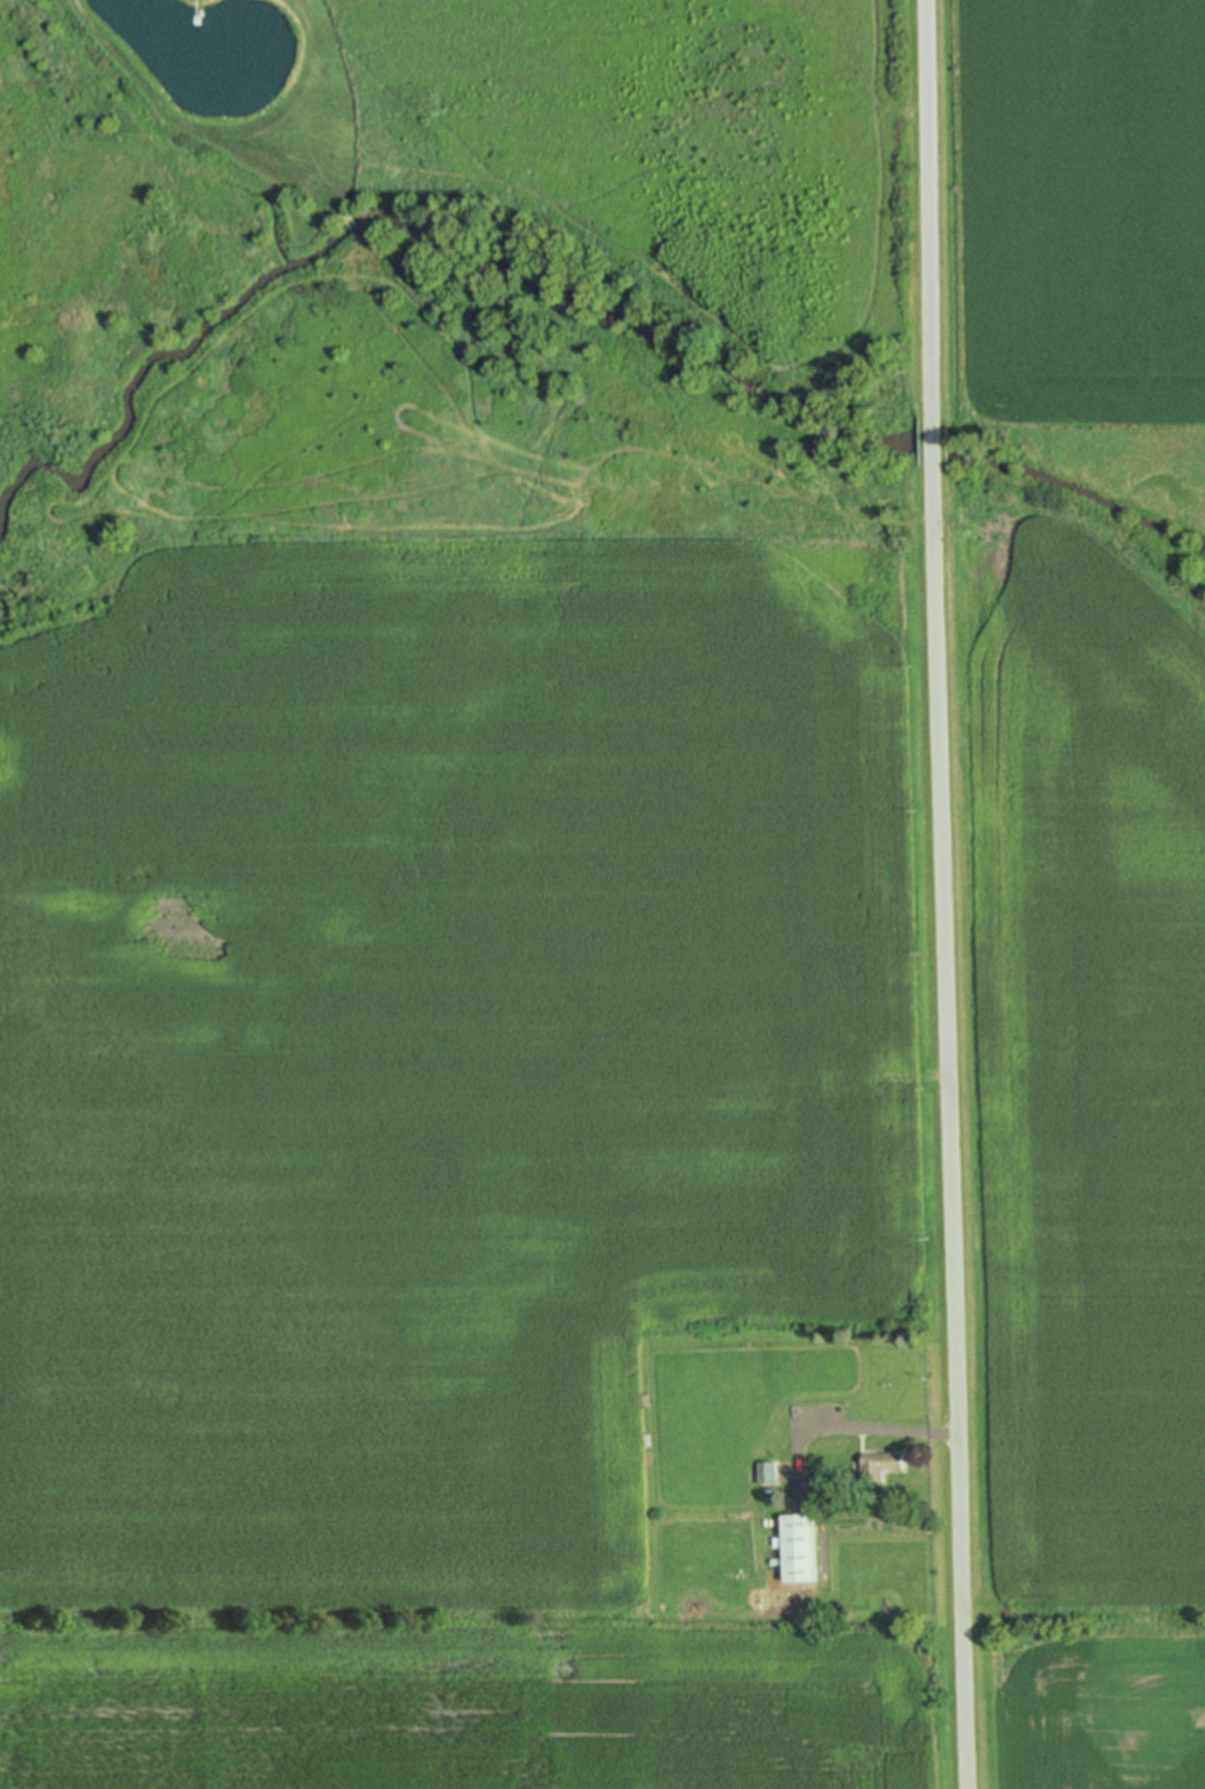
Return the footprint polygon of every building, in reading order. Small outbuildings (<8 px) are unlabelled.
[(900,1469),(900,1452),(856,1452),(856,1479),(879,1479),(879,1469),(900,1469)] [(806,1579),(806,1512),(775,1512),(775,1579),(806,1579)]
